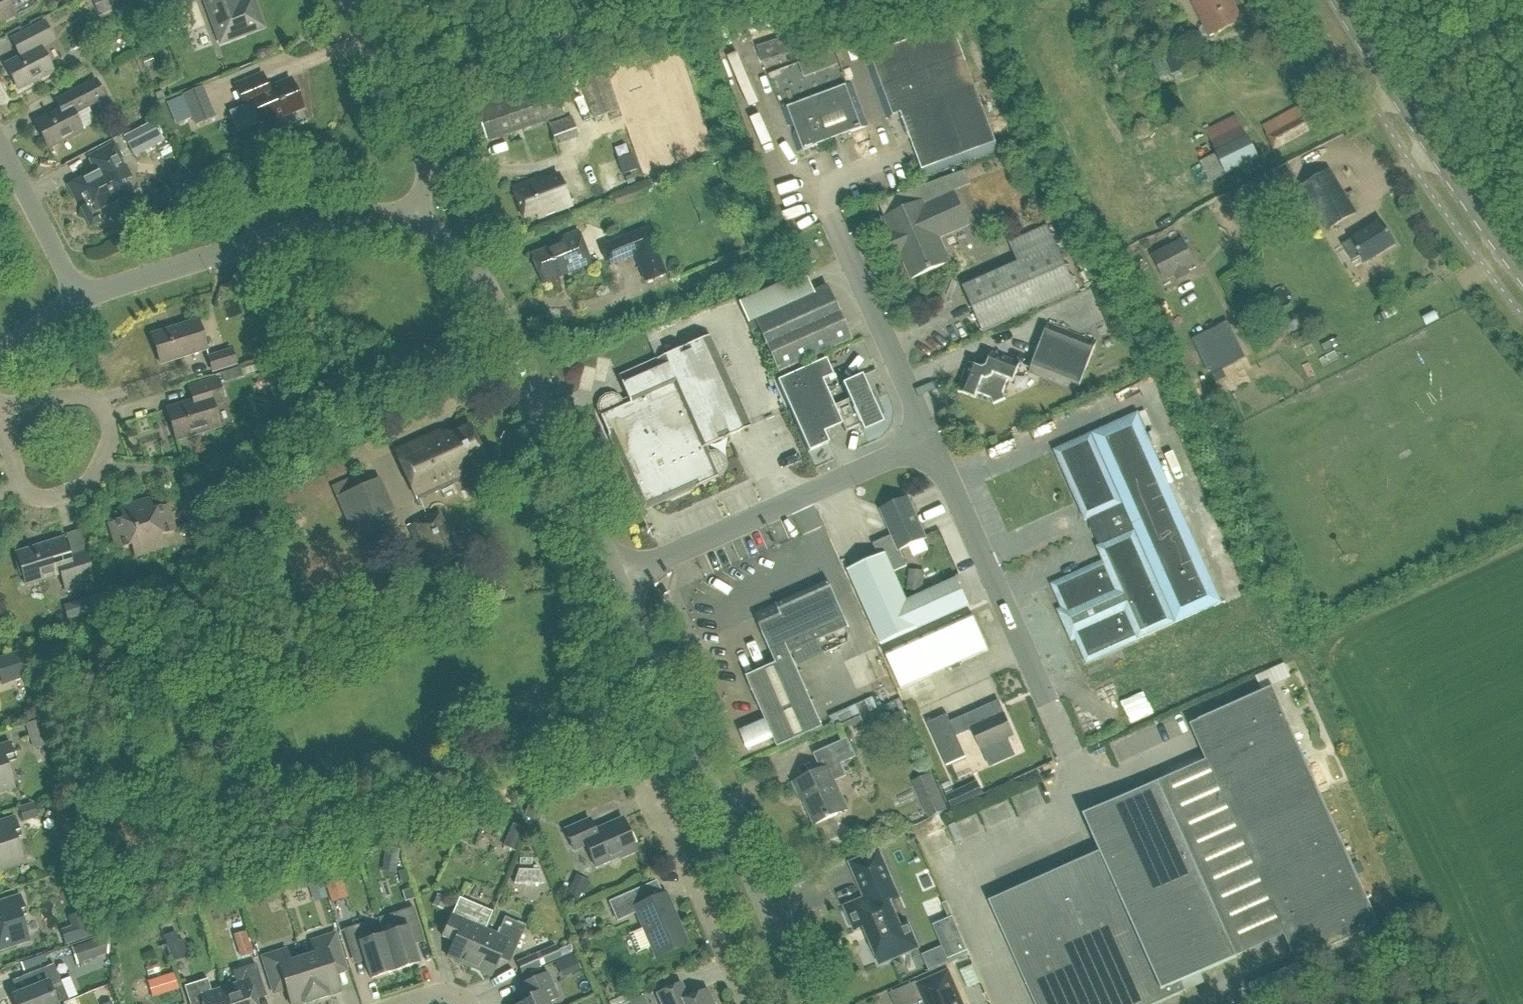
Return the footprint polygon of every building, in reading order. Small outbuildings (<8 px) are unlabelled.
[(12,0),(0,0),(0,25),(17,16),(9,2),(12,0)] [(200,1),(200,0),(170,0),(173,11),(200,1)] [(237,0),(205,0),(221,44),(258,30),(261,24),(253,0),(250,0),(239,4),(237,0)] [(1232,0),(1199,0),(1193,3),(1209,36),(1242,20),(1232,0)] [(54,41),(44,23),(20,35),(29,53),(6,65),(19,91),(53,73),(41,48),(54,41)] [(998,150),(952,23),(863,54),(886,119),(900,114),(924,178),(998,150)] [(618,111),(605,72),(580,81),(593,120),(618,111)] [(264,91),(257,76),(235,85),(244,108),(252,104),(260,123),(274,117),(275,121),(302,109),(290,80),(264,91)] [(105,100),(95,81),(55,101),(61,112),(36,125),(48,149),(82,131),(74,116),(105,100)] [(564,116),(552,81),(473,109),(486,144),(564,116)] [(870,126),(854,82),(783,109),(799,152),(870,126)] [(236,114),(225,83),(188,96),(200,127),(236,114)] [(1308,134),(1296,109),(1260,128),(1272,152),(1308,134)] [(1258,159),(1239,116),(1205,131),(1216,154),(1194,164),(1203,184),(1258,159)] [(578,138),(570,117),(548,125),(555,146),(578,138)] [(163,142),(154,123),(123,138),(133,157),(163,142)] [(131,178),(113,144),(87,157),(95,172),(68,186),(77,203),(88,197),(96,212),(117,201),(116,199),(130,191),(125,181),(131,178)] [(1357,213),(1329,169),(1299,188),(1327,232),(1357,213)] [(1283,192),(1270,171),(1245,185),(1257,206),(1283,192)] [(970,187),(963,172),(879,204),(904,261),(913,265),(918,276),(944,264),(946,258),(936,235),(946,230),(950,232),(967,225),(953,194),(970,187)] [(569,205),(557,174),(536,182),(534,177),(509,187),(521,217),(535,212),(537,218),(569,205)] [(1394,247),(1379,223),(1349,241),(1350,243),(1342,248),(1352,263),(1360,258),(1364,265),(1394,247)] [(1076,291),(1047,226),(1009,243),(1017,263),(962,287),(983,333),(1076,291)] [(664,275),(647,229),(600,248),(608,268),(635,258),(645,282),(664,275)] [(590,264),(576,230),(562,236),(564,241),(529,255),(541,284),(590,264)] [(1191,266),(1178,240),(1147,255),(1160,282),(1169,277),(1172,282),(1186,276),(1183,270),(1191,266)] [(851,341),(827,285),(753,317),(777,373),(851,341)] [(207,349),(198,321),(152,336),(161,364),(207,349)] [(1238,353),(1221,322),(1188,340),(1205,371),(1238,353)] [(1096,343),(1048,324),(1030,369),(991,353),(986,367),(982,369),(969,364),(958,392),(975,399),(977,394),(990,399),(993,405),(1006,400),(1003,393),(1008,380),(1013,382),(1020,365),(1030,369),(1029,373),(1077,392),(1096,343)] [(750,428),(709,336),(617,377),(627,400),(621,403),(617,398),(611,396),(605,397),(600,401),(598,407),(599,413),(598,413),(636,500),(646,495),(650,500),(656,502),(662,501),(672,496),(673,498),(718,477),(717,476),(722,472),(724,467),(723,460),(719,456),(714,453),(708,455),(705,448),(750,428)] [(237,366),(232,349),(206,357),(211,374),(237,366)] [(883,424),(879,416),(883,415),(876,398),(871,400),(861,375),(841,384),(848,400),(833,406),(821,380),(832,376),(825,359),(776,381),(808,452),(828,443),(823,432),(841,424),(844,432),(860,425),(864,432),(883,424)] [(224,403),(216,380),(189,389),(193,402),(167,410),(177,441),(220,428),(213,406),(224,403)] [(1221,603),(1137,415),(1054,452),(1085,521),(1087,520),(1099,547),(1097,548),(1104,563),(1053,586),(1087,663),(1221,603)] [(489,467),(469,422),(453,430),(437,430),(395,450),(418,501),(489,467)] [(394,510),(381,479),(336,498),(349,529),(394,510)] [(926,539),(908,498),(880,511),(892,536),(873,545),(879,557),(848,571),(881,645),(969,606),(957,580),(907,602),(894,573),(907,567),(900,550),(926,539)] [(152,511),(149,499),(118,509),(122,520),(108,524),(117,551),(131,547),(134,557),(164,548),(161,537),(175,533),(166,506),(152,511)] [(457,560),(437,514),(413,524),(433,571),(457,560)] [(69,557),(63,539),(15,554),(25,586),(60,575),(65,592),(94,583),(85,552),(69,557)] [(919,559),(932,553),(926,541),(914,546),(919,559)] [(849,628),(828,582),(776,605),(776,606),(754,615),(776,665),(747,678),(778,748),(823,728),(790,654),(792,653),(798,666),(824,655),(818,641),(849,628)] [(108,608),(103,594),(64,606),(68,620),(88,614),(90,620),(99,617),(97,611),(108,608)] [(988,650),(972,613),(884,653),(901,689),(988,650)] [(15,652),(0,657),(0,683),(1,685),(24,677),(15,652)] [(1199,721),(1247,829),(1322,797),(1273,688),(1199,721)] [(927,724),(946,766),(966,758),(956,737),(972,730),(981,751),(984,750),(990,764),(1012,754),(1006,740),(1014,736),(1004,714),(997,717),(991,705),(950,723),(947,715),(927,724)] [(49,744),(40,719),(24,725),(32,750),(49,744)] [(855,757),(847,740),(815,755),(822,770),(793,783),(800,798),(803,799),(814,825),(847,811),(834,781),(846,776),(840,764),(855,757)] [(10,743),(0,746),(0,793),(14,788),(6,763),(15,760),(10,743)] [(934,774),(918,782),(936,818),(952,810),(934,774)] [(1158,782),(1120,799),(1128,817),(1091,834),(1100,853),(989,902),(1035,1003),(1157,1003),(1186,991),(1182,982),(1237,957),(1158,782)] [(1043,793),(1025,800),(1029,811),(1048,804),(1043,793)] [(1322,797),(1247,829),(1306,959),(1380,926),(1322,797)] [(14,817),(13,818),(14,820),(0,824),(0,871),(24,863),(16,838),(21,836),(14,817)] [(636,851),(622,819),(594,831),(589,820),(565,831),(573,851),(585,845),(595,867),(619,856),(620,858),(636,851)] [(855,930),(863,927),(879,964),(916,948),(906,926),(899,929),(883,893),(893,889),(877,853),(850,865),(866,900),(846,908),(855,930)] [(330,867),(318,871),(330,905),(342,901),(330,867)] [(520,889),(545,888),(545,870),(519,871),(520,889)] [(640,905),(634,891),(608,902),(617,922),(636,913),(654,953),(684,940),(665,895),(640,905)] [(20,896),(19,896),(19,898),(0,904),(0,951),(29,942),(21,917),(26,915),(20,896)] [(493,913),(480,907),(459,898),(445,929),(456,934),(446,957),(469,967),(485,930),(493,913)] [(383,935),(394,972),(418,964),(410,938),(421,934),(413,908),(391,915),(396,931),(383,935)] [(69,927),(58,931),(64,946),(91,936),(82,912),(66,918),(69,927)] [(497,935),(485,930),(469,967),(491,977),(501,953),(512,958),(525,927),(504,917),(497,935)] [(941,949),(921,957),(927,970),(967,952),(952,918),(931,927),(941,949)] [(394,972),(383,935),(370,939),(364,923),(342,930),(351,957),(362,953),(371,979),(394,972)] [(235,936),(241,959),(257,955),(251,931),(235,936)] [(315,954),(302,958),(316,1001),(340,993),(332,968),(344,964),(335,934),(311,942),(315,954)] [(574,952),(571,945),(555,951),(553,947),(514,964),(519,975),(574,952)] [(71,958),(76,975),(108,964),(102,948),(71,958)] [(302,958),(289,962),(285,950),(261,957),(271,988),(284,984),(290,1003),(305,1003),(316,1001),(302,958)] [(229,1003),(255,1003),(251,992),(263,988),(255,964),(232,972),(237,985),(224,989),(229,1003)] [(68,1002),(53,965),(29,975),(34,988),(12,997),(15,1003),(63,1003),(68,1002)] [(548,1003),(558,999),(546,973),(518,985),(525,1002),(520,1003),(548,1003)] [(947,973),(918,986),(926,1003),(961,1003),(947,973)] [(224,989),(211,993),(207,980),(184,987),(189,1003),(229,1003),(224,989)] [(680,984),(657,994),(661,1003),(712,1003),(706,990),(686,998),(680,984)]
